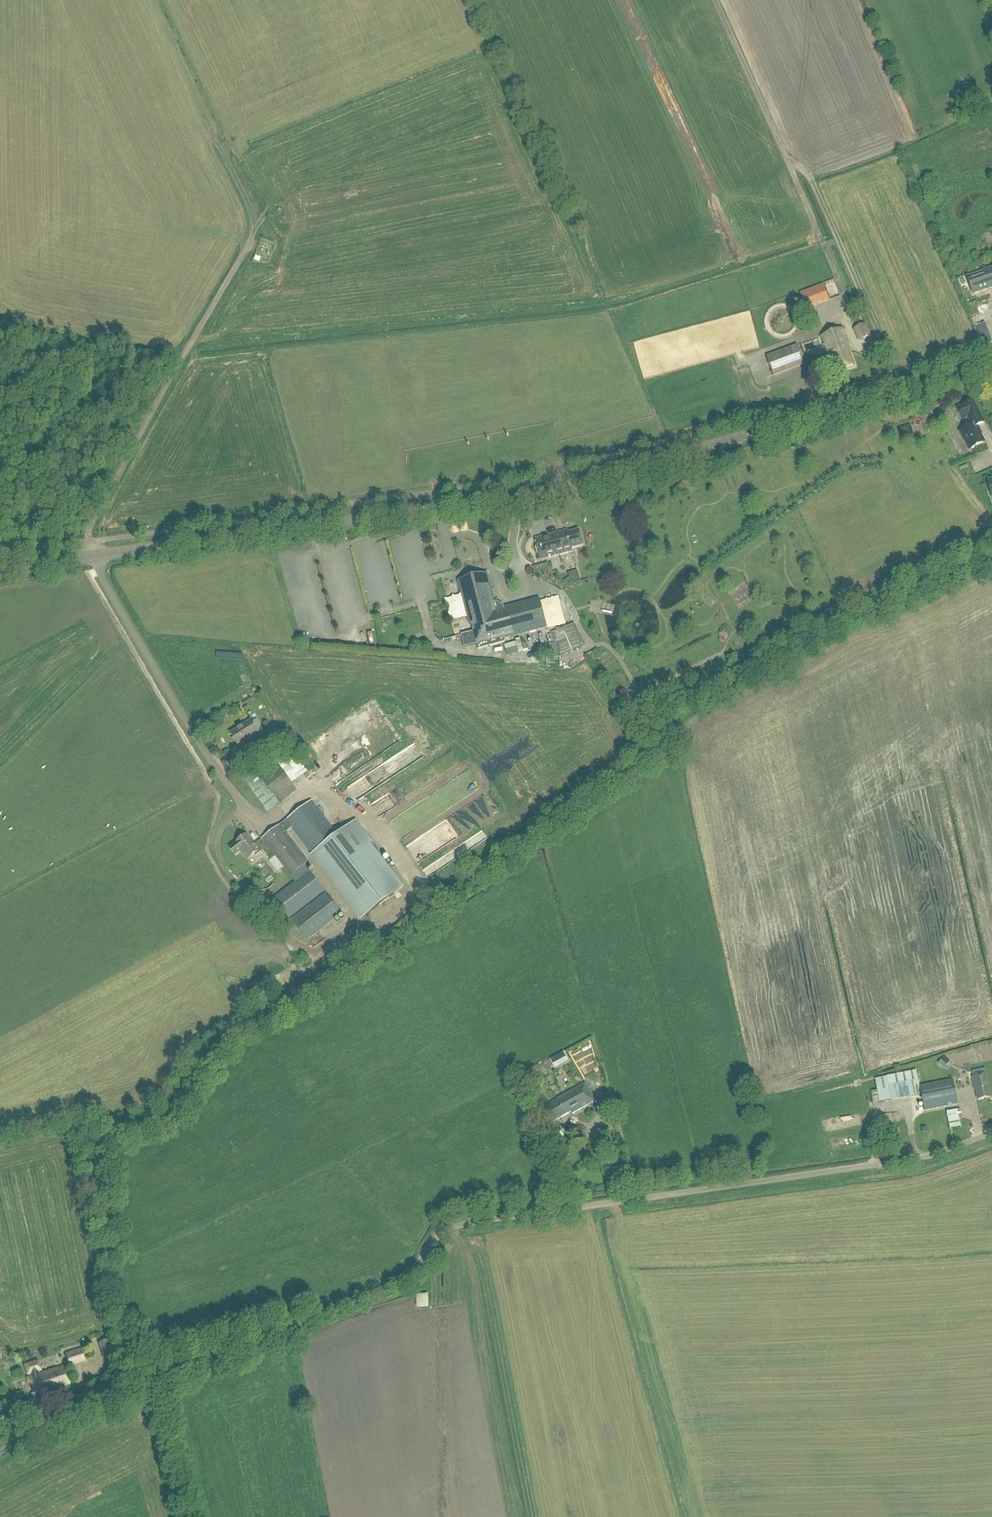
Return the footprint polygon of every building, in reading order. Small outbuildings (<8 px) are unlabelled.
[(967,279),(973,295),(991,288),(991,270),(967,279)] [(826,283),(805,289),(810,305),(831,298),(826,283)] [(855,330),(860,342),(870,338),(865,326),(855,330)] [(986,349),(991,347),(991,335),(989,326),(980,329),(986,349)] [(849,346),(843,329),(821,337),(826,351),(830,363),(832,362),(836,373),(854,367),(847,347),(849,346)] [(804,365),(797,346),(766,357),(773,376),(804,365)] [(746,361),(739,364),(742,371),(749,367),(746,361)] [(929,404),(932,409),(945,403),(942,398),(929,404)] [(960,433),(969,451),(985,443),(977,427),(985,423),(973,401),(957,410),(963,421),(968,418),(972,426),(960,433)] [(535,539),(541,561),(572,553),(571,550),(583,547),(578,532),(570,534),(569,530),(535,539)] [(477,645),(485,643),(486,648),(505,642),(504,638),(546,627),(539,601),(495,613),(485,575),(460,582),(465,600),(477,645)] [(583,648),(574,625),(552,634),(561,657),(583,648)] [(514,655),(514,663),(524,663),(524,655),(514,655)] [(251,721),(231,735),(239,747),(250,740),(251,742),(261,736),(251,721)] [(265,748),(280,739),(273,729),(259,738),(265,748)] [(298,791),(292,784),(305,775),(289,754),(276,763),(272,757),(246,778),(272,811),(280,805),(298,791)] [(375,771),(350,791),(359,802),(384,782),(375,771)] [(312,801),(286,821),(362,920),(403,888),(369,845),(373,842),(357,821),(338,835),(312,801)] [(237,857),(244,851),(250,859),(255,855),(256,857),(263,851),(271,861),(276,857),(296,882),(274,899),(290,919),(325,892),(305,866),(309,863),(280,826),(254,846),(247,836),(237,843),(230,849),(237,857)] [(479,858),(491,851),(483,838),(471,844),(479,858)] [(307,942),(343,914),(326,894),(291,921),(307,942)] [(555,1069),(569,1061),(564,1052),(550,1060),(555,1069)] [(953,1081),(920,1087),(916,1071),(875,1080),(878,1095),(875,1096),(877,1103),(921,1094),(925,1112),(958,1105),(953,1081)] [(987,1076),(972,1078),(974,1087),(975,1087),(978,1101),(991,1098),(987,1076)] [(545,1106),(555,1122),(571,1113),(572,1114),(596,1101),(585,1083),(545,1106)] [(947,1113),(950,1129),(961,1127),(957,1111),(947,1113)] [(430,1306),(429,1293),(418,1294),(419,1307),(430,1306)] [(70,1367),(85,1362),(80,1349),(65,1353),(70,1367)] [(62,1367),(38,1375),(37,1372),(40,1371),(37,1362),(24,1366),(27,1376),(30,1375),(31,1378),(27,1379),(28,1384),(32,1383),(34,1391),(31,1392),(34,1399),(50,1394),(48,1389),(53,1388),(55,1392),(61,1390),(60,1388),(69,1385),(62,1367)]
